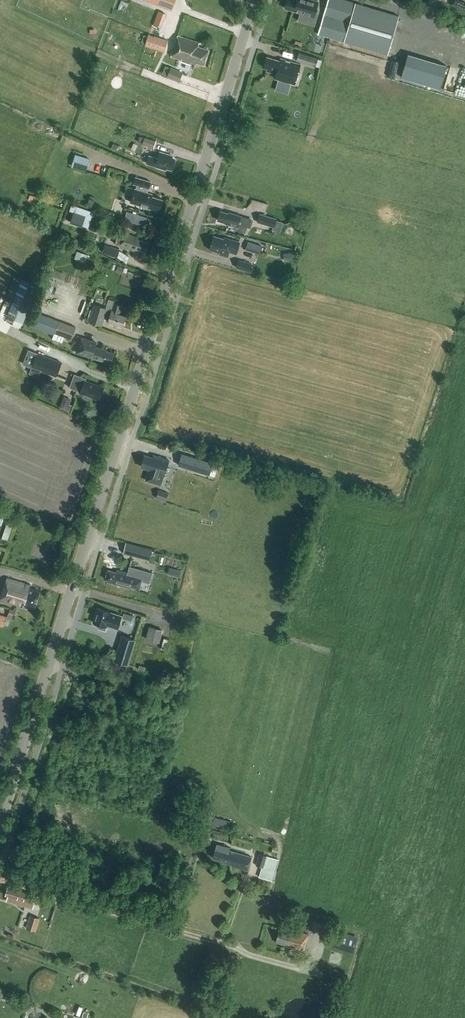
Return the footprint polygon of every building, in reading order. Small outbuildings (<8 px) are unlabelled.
[(172,10),(175,0),(146,0),(172,10)] [(284,8),(301,13),(302,12),(307,14),(314,16),(318,1),(315,0),(311,0),(287,0),(284,8)] [(398,16),(346,0),(328,0),(318,34),(387,54),(398,16)] [(162,26),(167,12),(159,9),(154,23),(162,26)] [(164,51),(168,40),(149,34),(145,45),(164,51)] [(204,64),(208,50),(200,47),(198,46),(199,42),(177,35),(171,56),(190,62),(191,60),(204,64)] [(315,66),(318,58),(299,52),(296,60),(315,66)] [(446,65),(407,54),(401,77),(439,88),(446,65)] [(267,56),(264,67),(267,68),(266,71),(276,73),(275,78),(295,84),(301,64),(281,58),(280,60),(267,56)] [(179,81),(183,72),(171,66),(167,75),(179,81)] [(144,137),(140,135),(138,140),(143,142),(142,143),(154,147),(156,140),(144,136),(144,137)] [(174,159),(171,158),(172,155),(160,152),(158,158),(149,155),(147,163),(156,166),(156,167),(166,170),(167,167),(171,168),(174,159)] [(90,158),(79,155),(75,167),(86,170),(90,158)] [(148,188),(150,181),(135,177),(133,184),(137,185),(136,188),(135,188),(130,202),(159,211),(162,199),(152,195),(152,194),(147,192),(148,188)] [(69,210),(74,212),(70,222),(82,226),(82,225),(88,228),(94,212),(72,204),(69,210)] [(229,213),(221,210),(218,220),(226,222),(225,223),(229,225),(230,226),(232,226),(233,226),(237,227),(236,230),(245,232),(247,226),(251,227),(253,219),(241,216),(241,215),(229,212),(229,213)] [(281,231),(284,221),(276,219),(277,218),(261,213),(258,221),(273,226),(273,229),(281,231)] [(146,251),(148,243),(138,239),(138,237),(124,233),(119,246),(134,250),(133,254),(133,256),(135,258),(137,259),(139,258),(140,257),(142,253),(143,251),(146,251)] [(224,239),(213,235),(209,249),(220,252),(220,254),(228,256),(229,251),(237,253),(241,242),(225,237),(224,239)] [(248,240),(246,249),(260,251),(262,243),(248,240)] [(116,257),(119,249),(105,245),(102,252),(116,257)] [(74,258),(85,262),(88,254),(77,250),(74,258)] [(295,260),(294,252),(283,253),(284,261),(295,260)] [(252,263),(238,259),(236,267),(250,272),(252,263)] [(52,290),(56,280),(47,276),(43,287),(52,290)] [(22,278),(7,316),(23,322),(38,285),(22,278)] [(119,313),(122,305),(113,303),(111,310),(107,308),(94,304),(89,321),(101,325),(104,317),(108,319),(108,321),(122,326),(126,315),(119,313)] [(69,342),(75,327),(36,312),(30,327),(69,342)] [(111,362),(114,353),(107,351),(107,350),(95,346),(96,342),(81,337),(76,353),(89,356),(103,361),(104,360),(111,362)] [(36,353),(29,372),(37,376),(40,370),(56,376),(61,362),(36,353)] [(91,396),(99,399),(103,387),(85,380),(86,378),(74,373),(69,387),(80,391),(80,392),(84,393),(83,395),(84,398),(88,399),(91,398),(91,396)] [(69,410),(73,400),(64,397),(61,406),(69,410)] [(182,452),(178,464),(210,474),(213,462),(182,452)] [(153,457),(144,455),(141,466),(149,469),(145,481),(160,486),(169,460),(154,455),(153,457)] [(169,492),(160,489),(157,497),(167,500),(169,492)] [(15,518),(9,516),(2,538),(8,539),(15,518)] [(140,557),(142,546),(126,542),(123,552),(140,557)] [(149,583),(152,572),(129,566),(127,572),(116,569),(116,572),(108,570),(105,578),(108,579),(107,582),(130,588),(130,586),(139,588),(142,581),(149,583)] [(37,599),(40,591),(29,588),(30,585),(6,578),(0,599),(0,600),(21,606),(22,603),(35,607),(37,599)] [(97,608),(93,622),(100,624),(99,628),(105,630),(107,624),(110,625),(110,626),(116,627),(119,628),(122,616),(114,613),(110,612),(97,608)] [(146,639),(160,642),(163,629),(149,626),(146,639)] [(122,635),(114,660),(128,664),(135,639),(122,635)] [(229,829),(231,821),(214,816),(212,824),(229,829)] [(228,850),(229,847),(217,843),(215,849),(213,857),(223,860),(223,862),(232,864),(231,866),(247,871),(251,856),(228,850)] [(272,881),(279,859),(259,853),(255,865),(261,867),(258,877),(272,881)] [(32,908),(36,895),(8,887),(5,895),(8,895),(6,900),(32,908)] [(36,931),(40,918),(29,915),(25,928),(36,931)] [(290,931),(279,928),(276,942),(304,949),(308,934),(291,929),(290,931)] [(353,952),(357,938),(330,931),(326,945),(353,952)]
